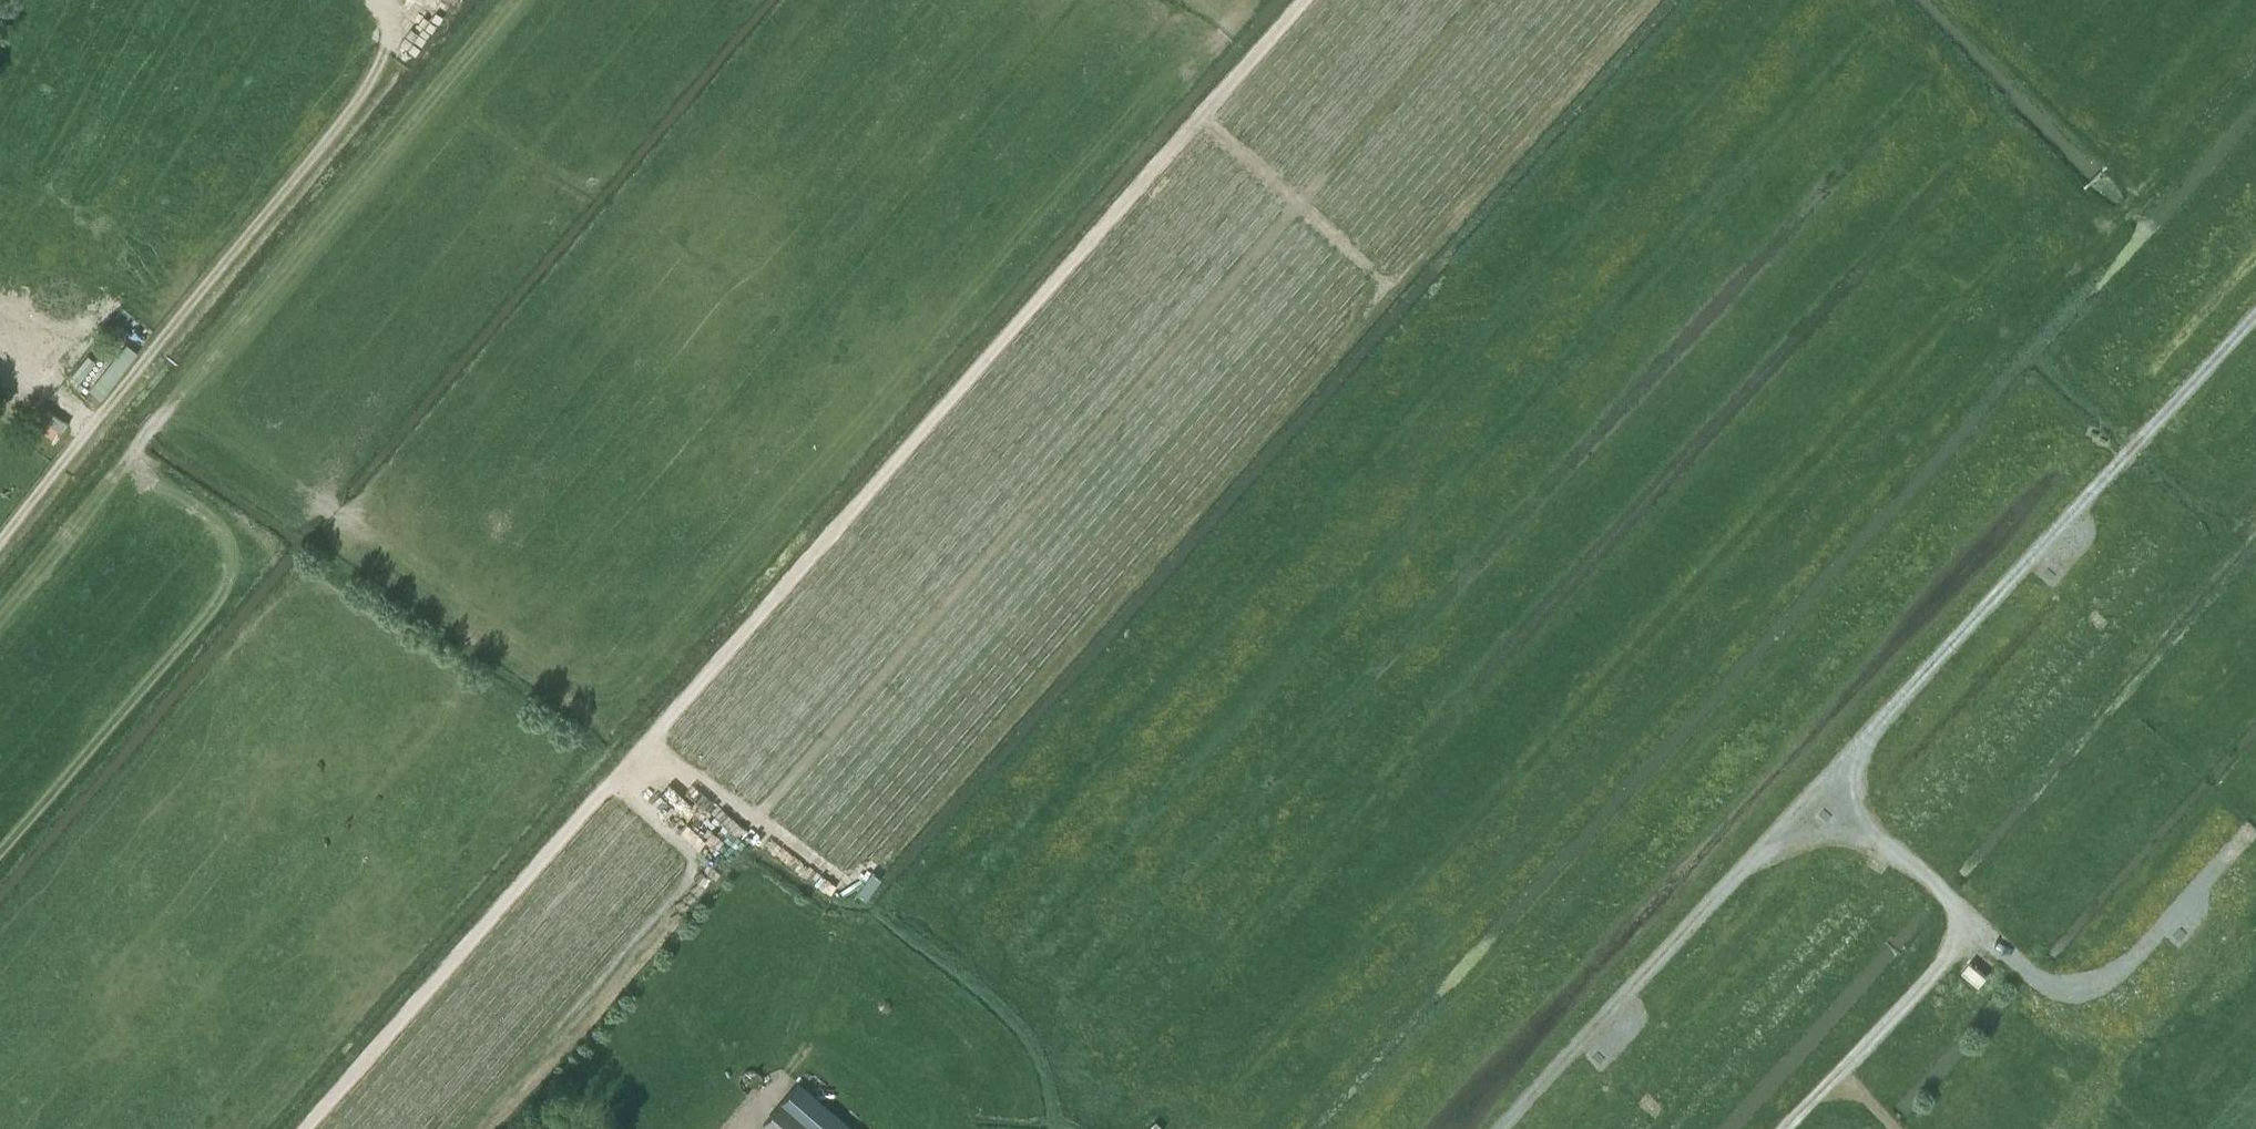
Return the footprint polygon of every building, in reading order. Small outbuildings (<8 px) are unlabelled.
[(89,353),(73,372),(82,379),(97,360),(89,353)] [(47,407),(36,424),(56,440),(68,422),(47,407)] [(1970,960),(1964,969),(1982,982),(1988,973),(1970,960)] [(800,1083),(765,1124),(770,1128),(853,1128),(800,1083)]
